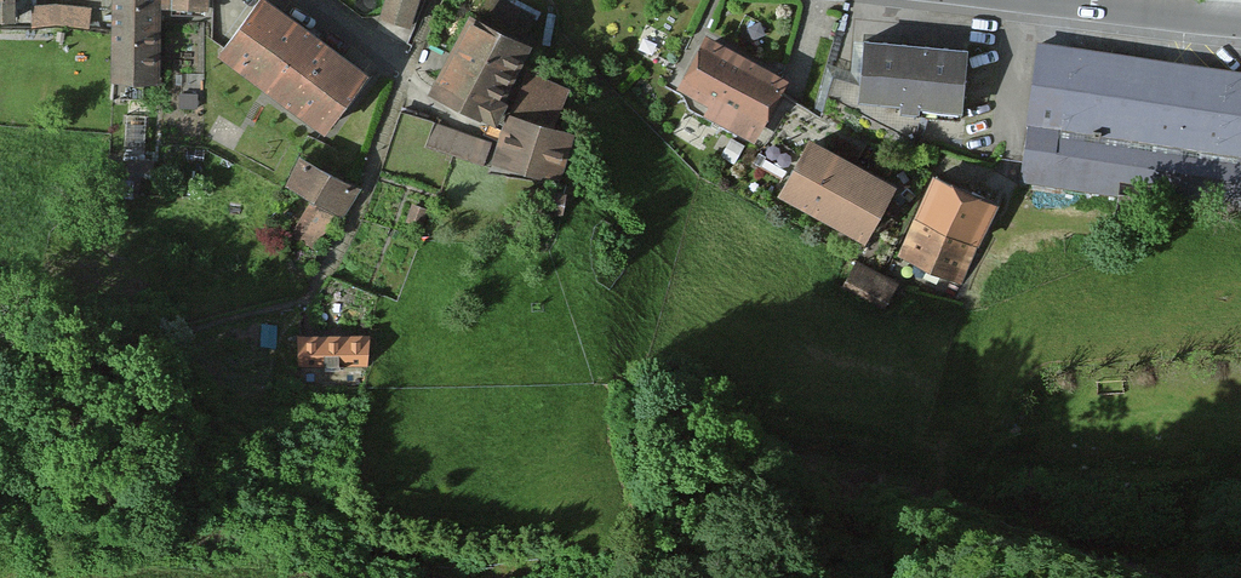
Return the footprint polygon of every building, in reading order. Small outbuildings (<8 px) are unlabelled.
[(19,26),(19,0),(0,0),(0,25),(19,26)] [(164,11),(211,13),(211,0),(117,0),(114,84),(161,86),(164,11)] [(392,3),(385,19),(414,29),(425,0),(384,0),(392,3)] [(320,38),(271,2),(227,62),(331,139),(376,78),(320,38)] [(496,161),(563,191),(587,138),(564,128),(579,94),(535,74),(547,47),(484,19),(468,52),(447,100),(511,129),(503,146),(496,161)] [(925,34),(866,32),(863,100),(967,104),(969,36),(925,34)] [(1041,37),(1027,126),(1240,159),(1240,67),(1041,37)] [(796,83),(713,42),(686,96),(714,110),(708,122),(763,149),(796,83)] [(492,140),(434,121),(425,147),(483,166),(492,140)] [(902,189),(819,143),(788,197),(871,243),(902,189)] [(359,189),(305,161),(288,193),(342,221),(350,205),(359,189)] [(1000,205),(939,174),(897,258),(958,288),(1000,205)] [(895,287),(859,267),(846,289),(882,309),(895,287)] [(319,340),(292,339),(291,365),(362,368),(363,341),(319,340)]
